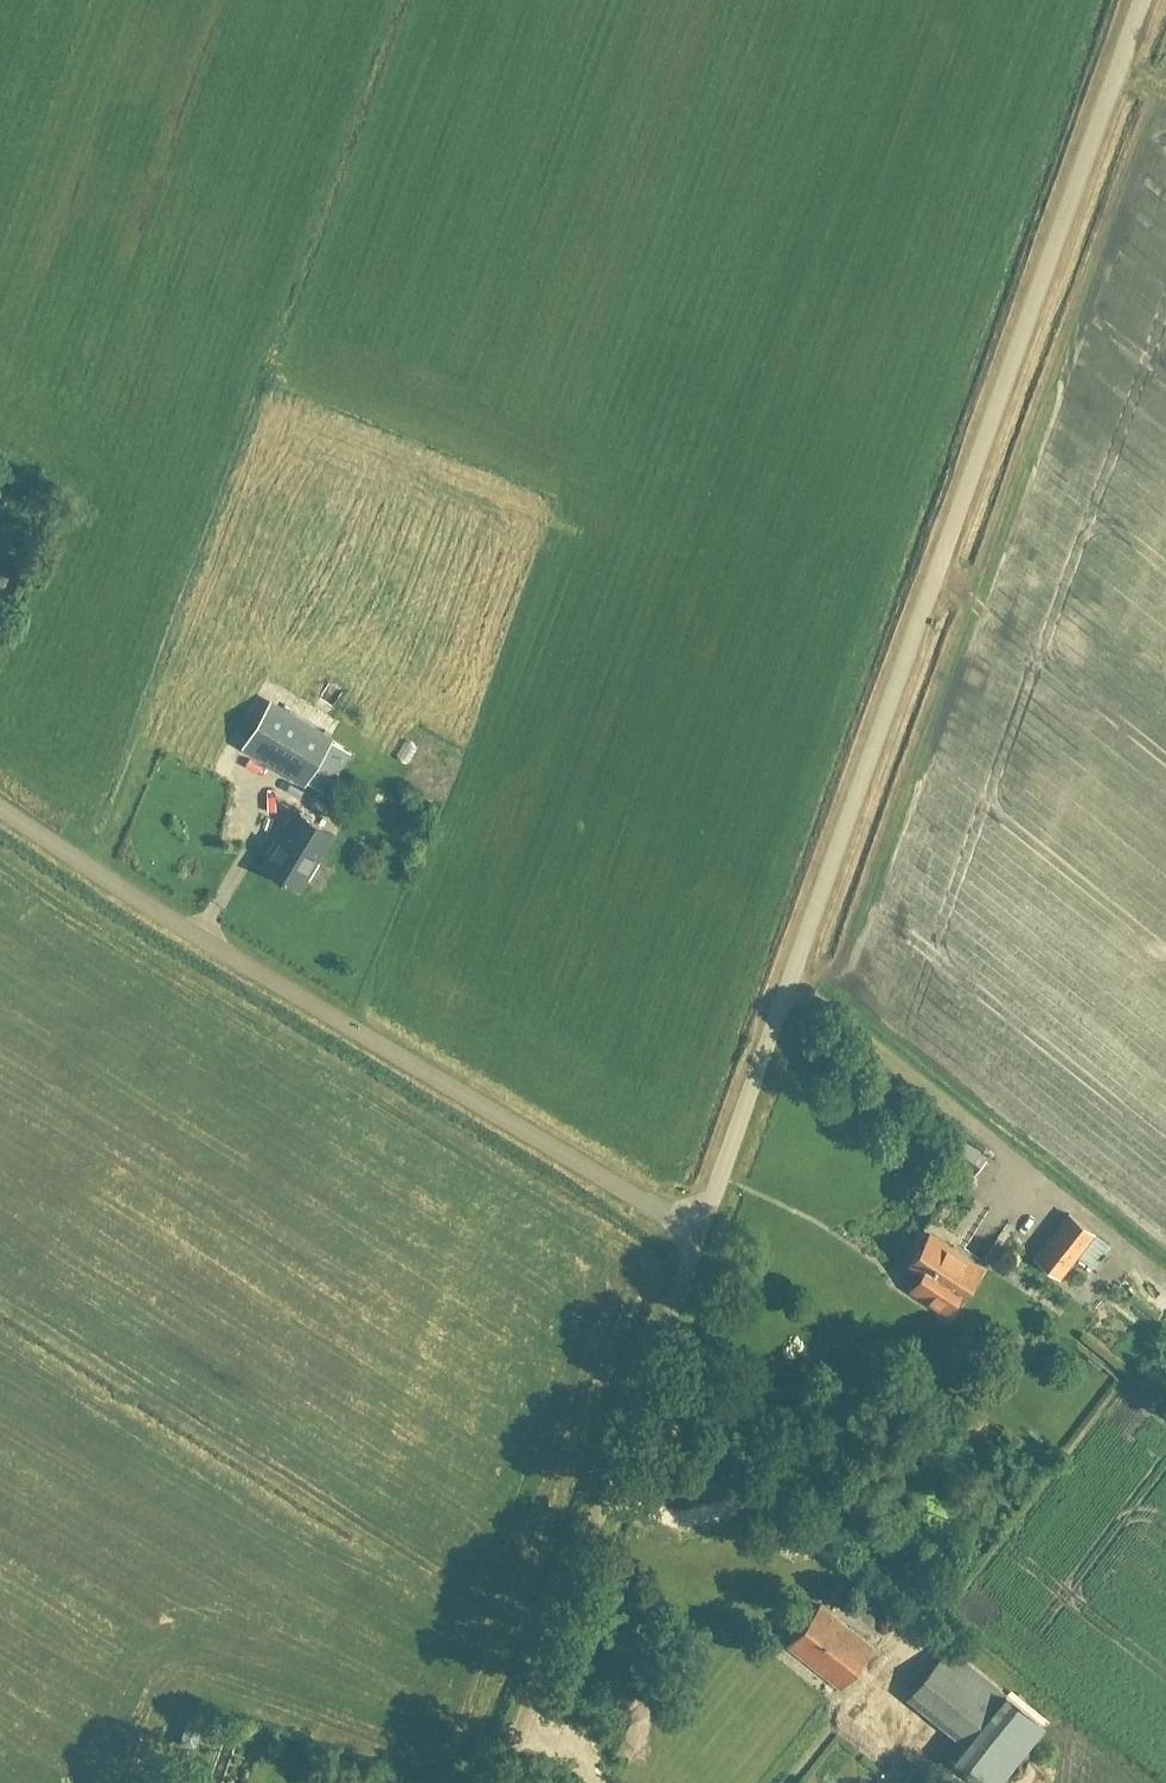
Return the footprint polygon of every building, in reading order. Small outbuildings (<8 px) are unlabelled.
[(268,705),(244,746),(305,782),(329,741),(268,705)] [(299,891),(332,834),(295,812),(261,868),(299,891)] [(1059,1278),(1093,1234),(1069,1215),(1034,1259),(1059,1278)] [(959,1303),(981,1270),(930,1236),(908,1269),(934,1286),(924,1301),(945,1315),(955,1300),(959,1303)] [(838,1689),(872,1649),(821,1606),(787,1646),(838,1689)] [(1043,1722),(1010,1697),(954,1762),(978,1782),(993,1782),(1043,1722)]
